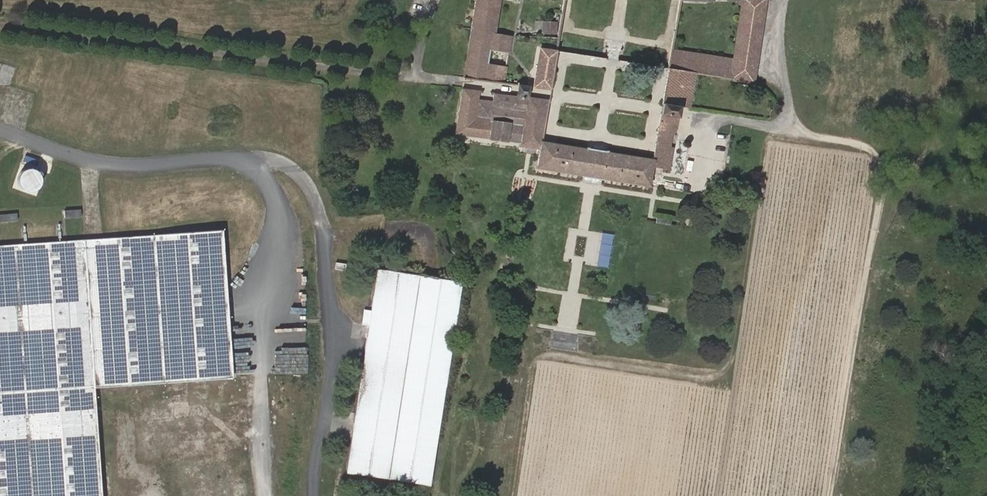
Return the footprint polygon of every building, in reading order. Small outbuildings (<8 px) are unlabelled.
[(541,141),(546,102),(526,98),(527,90),(527,87),(518,86),(518,90),(517,97),(494,94),(492,106),(477,104),(478,92),(463,90),(456,133),(529,143),(540,144),(537,167),(593,176),(649,185),(651,169),(668,171),(672,144),(669,143),(670,133),(674,134),(679,105),(688,106),(694,72),(731,77),(732,70),(754,73),(765,1),(769,1),(769,0),(724,0),(740,1),(731,58),(673,51),(670,68),(669,68),(661,112),(652,159),(597,150),(541,141)] [(465,75),(504,81),(511,36),(496,34),(502,0),(477,0),(465,75)] [(537,21),(536,34),(557,34),(558,21),(537,21)] [(554,52),(539,51),(534,84),(547,86),(554,52)] [(63,208),(63,216),(81,216),(80,208),(63,208)] [(16,220),(16,212),(0,213),(0,221),(16,220)] [(656,214),(655,225),(671,226),(672,216),(656,214)] [(0,246),(0,495),(99,495),(94,434),(91,387),(104,384),(229,376),(220,230),(95,238),(74,241),(0,246)] [(604,234),(597,265),(608,268),(615,236),(604,234)] [(458,283),(377,271),(348,470),(426,482),(458,283)]
